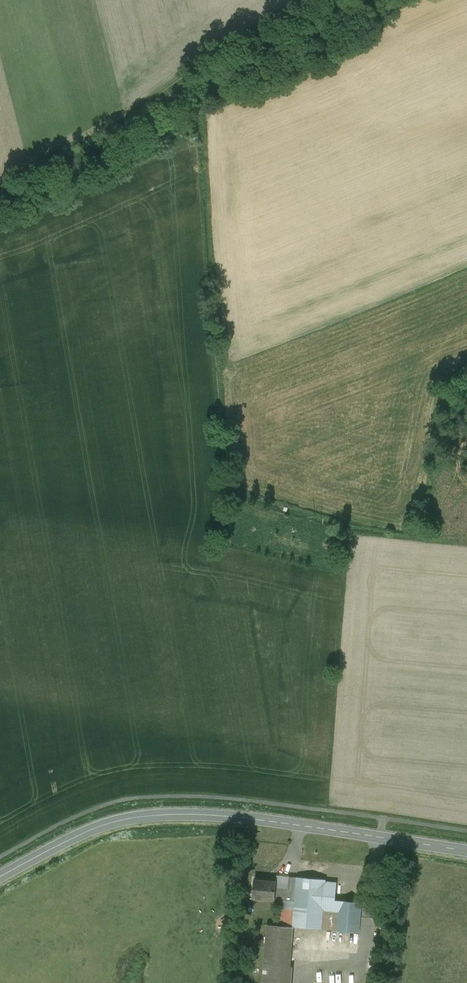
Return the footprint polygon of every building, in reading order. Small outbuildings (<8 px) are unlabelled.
[(276,887),(288,888),(289,876),(277,875),(276,882),(276,887)] [(297,877),(289,876),(288,888),(296,889),(297,877)] [(325,879),(297,877),(296,889),(296,898),(324,900),(325,881),(325,879)] [(276,882),(255,880),(253,897),(275,899),(276,887),(276,882)] [(337,882),(325,881),(324,900),(339,901),(339,900),(336,900),(337,882)] [(288,888),(276,887),(275,899),(283,900),(295,901),(296,898),(296,889),(288,888)] [(324,900),(296,898),(295,901),(293,926),(293,927),(294,927),(322,929),(323,911),(324,900)] [(295,901),(283,900),(281,925),(293,926),(295,901)] [(362,902),(339,900),(339,901),(324,900),(323,911),(338,912),(336,931),(359,933),(362,902)] [(268,924),(263,982),(292,982),(293,966),(291,966),(294,927),(293,927),(293,926),(281,925),(268,924)]
